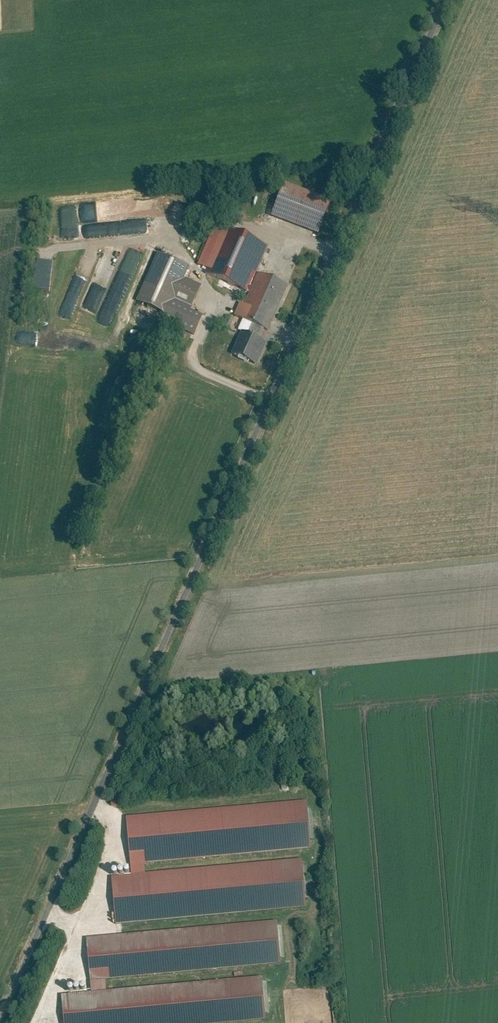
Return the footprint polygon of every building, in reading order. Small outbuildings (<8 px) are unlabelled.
[(285,180),(271,213),(319,232),(332,198),(285,180)] [(126,220),(172,214),(170,198),(124,203),(126,220)] [(207,265),(205,272),(249,291),(244,304),(238,302),(233,313),(240,316),(234,330),(237,331),(228,352),(256,364),(265,343),(256,339),(262,324),(267,326),(284,285),(255,273),(267,244),(218,224),(202,263),(207,265)] [(88,239),(106,238),(105,226),(87,227),(88,239)] [(98,252),(90,249),(69,295),(77,299),(98,252)] [(159,251),(137,299),(163,311),(160,319),(192,334),(202,314),(188,307),(200,282),(185,275),(190,265),(159,251)] [(35,256),(33,287),(48,289),(51,257),(35,256)] [(105,256),(81,314),(94,319),(118,262),(105,256)] [(146,860),(313,845),(308,798),(129,815),(134,862),(146,860)] [(114,874),(118,922),(308,905),(304,857),(147,871),(134,872),(114,874)] [(147,871),(146,860),(134,862),(134,872),(147,871)] [(108,976),(283,961),(280,919),(90,935),(94,977),(108,976)] [(65,991),(68,1022),(180,1022),(269,1015),(265,972),(109,987),(95,988),(65,991)] [(109,987),(108,976),(94,977),(95,988),(109,987)]
